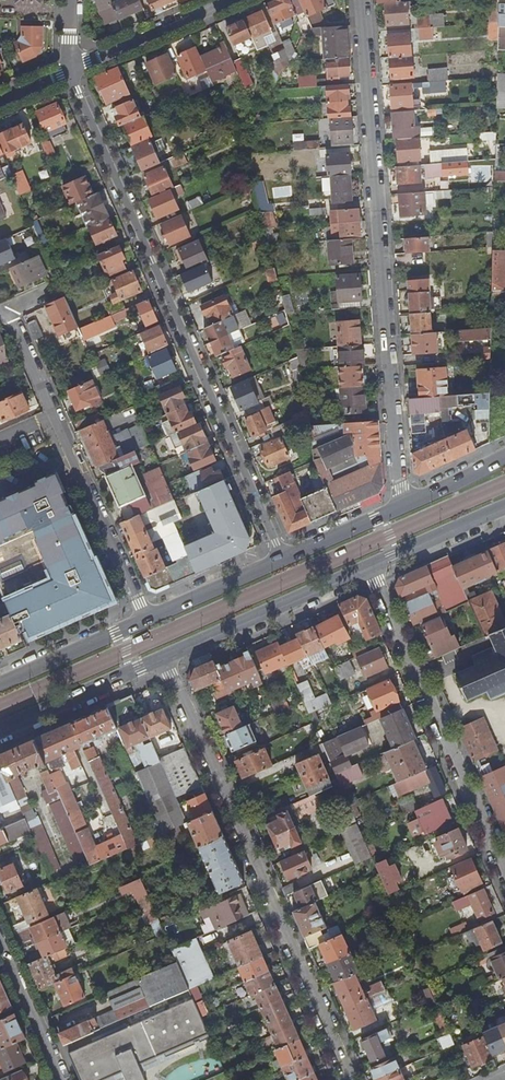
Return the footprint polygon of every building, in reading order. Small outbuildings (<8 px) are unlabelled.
[(100,10),(104,8),(105,11),(114,8),(112,4),(111,5),(109,0),(96,0),(100,10)] [(114,8),(118,19),(144,8),(140,0),(122,0),(112,4),(114,8)] [(153,10),(175,0),(149,0),(153,10)] [(275,25),(281,22),(283,27),(293,23),(291,18),(297,15),(304,11),(299,0),(277,0),(278,1),(267,6),(275,25)] [(304,11),(306,16),(312,28),(326,27),(320,11),(334,4),(333,0),(299,0),(304,11)] [(490,9),(491,22),(493,22),(499,21),(500,3),(500,0),(489,0),(490,9)] [(387,2),(388,25),(410,23),(408,1),(401,1),(387,2)] [(245,20),(255,45),(258,51),(269,47),(265,37),(272,33),(262,11),(244,19),(245,20)] [(425,15),(426,19),(418,20),(419,28),(433,26),(445,26),(444,14),(425,15)] [(297,20),(304,36),(306,34),(314,33),(312,28),(306,16),(299,19),(297,20)] [(18,19),(17,36),(16,38),(12,40),(16,43),(20,42),(23,36),(23,27),(42,27),(43,19),(18,19)] [(228,28),(239,52),(255,45),(245,20),(228,28)] [(312,28),(314,33),(315,35),(325,34),(327,58),(349,56),(346,25),(326,27),(312,28)] [(419,28),(420,39),(434,38),(433,26),(419,28)] [(23,36),(20,42),(16,43),(24,61),(36,56),(34,51),(37,47),(42,47),(42,27),(23,27),(23,36)] [(389,35),(390,57),(412,55),(410,34),(389,35)] [(282,42),(290,60),(295,51),(289,39),(282,42)] [(201,57),(207,70),(212,82),(237,71),(233,62),(226,46),(221,48),(220,47),(218,48),(219,49),(201,57)] [(178,56),(187,78),(207,70),(201,57),(197,47),(178,56)] [(146,64),(155,83),(177,74),(168,54),(146,64)] [(390,57),(392,78),(414,76),(413,55),(412,55),(390,57)] [(327,58),(329,79),(329,85),(341,85),(340,77),(351,76),(349,56),(327,58)] [(281,57),(271,63),(276,70),(285,64),(281,57)] [(233,62),(237,71),(245,88),(252,85),(240,58),(233,62)] [(289,61),(283,71),(288,74),(296,61),(289,61)] [(95,77),(107,105),(130,95),(117,67),(95,77)] [(428,70),(429,81),(446,80),(448,80),(447,68),(428,70)] [(300,76),(301,87),(318,86),(317,79),(316,75),(300,76)] [(429,81),(392,84),(393,107),(414,106),(413,88),(424,87),(425,93),(447,91),(446,80),(429,81)] [(327,86),(328,102),(347,100),(347,94),(349,94),(349,84),(341,85),(329,85),(327,86)] [(117,107),(120,114),(116,116),(120,126),(123,125),(141,117),(133,100),(117,107)] [(328,102),(329,118),(331,118),(351,116),(350,107),(348,107),(347,100),(328,102)] [(37,112),(45,131),(49,129),(53,138),(67,132),(63,123),(65,122),(56,103),(37,112)] [(155,110),(159,118),(170,113),(166,105),(160,108),(155,110)] [(393,112),(395,129),(400,129),(401,139),(419,137),(420,137),(419,127),(415,128),(414,110),(393,112)] [(123,125),(132,145),(149,138),(152,137),(143,116),(141,117),(123,125)] [(331,118),(333,144),(354,142),(352,116),(351,116),(331,118)] [(163,124),(166,131),(174,127),(171,121),(163,124)] [(6,153),(39,139),(39,138),(32,123),(24,126),(23,125),(9,131),(5,129),(0,131),(0,139),(6,153)] [(239,128),(242,140),(247,139),(244,127),(239,128)] [(232,131),(235,142),(242,140),(239,128),(233,130),(232,131)] [(480,133),(481,141),(497,139),(497,132),(480,133)] [(398,139),(400,161),(421,159),(420,155),(419,137),(401,139),(398,139)] [(149,138),(132,145),(131,146),(141,170),(159,162),(149,138)] [(47,143),(42,145),(48,159),(54,156),(48,142),(47,143)] [(294,149),(295,161),(305,160),(305,158),(320,157),(320,147),(305,149),(294,149)] [(467,148),(431,151),(431,154),(432,164),(468,161),(467,148)] [(168,160),(172,167),(186,161),(183,153),(168,160)] [(328,155),(329,176),(331,175),(351,174),(349,153),(328,155)] [(400,161),(400,166),(423,165),(426,164),(432,164),(431,154),(420,155),(421,159),(400,161)] [(426,164),(427,177),(450,175),(450,179),(455,179),(455,175),(469,174),(468,161),(432,164),(426,164)] [(398,166),(399,184),(421,182),(421,179),(421,168),(423,168),(423,165),(400,166),(398,166)] [(144,177),(153,196),(173,187),(164,168),(144,177)] [(331,175),(333,202),(353,201),(351,174),(331,175)] [(62,186),(70,204),(78,201),(93,194),(84,176),(62,186)] [(14,180),(18,190),(23,187),(19,178),(14,180)] [(253,182),(257,199),(267,196),(268,196),(264,181),(253,182)] [(173,187),(153,196),(148,198),(157,218),(178,208),(173,197),(184,192),(183,190),(185,189),(184,187),(182,187),(180,184),(173,187)] [(436,191),(436,199),(445,198),(444,190),(436,191)] [(93,194),(78,201),(81,208),(83,207),(91,204),(92,206),(89,207),(90,211),(93,209),(97,217),(98,219),(108,214),(98,192),(93,194)] [(399,194),(401,216),(426,214),(425,192),(399,194)] [(257,199),(260,209),(261,212),(271,211),(275,211),(273,203),(269,203),(267,196),(257,199)] [(200,197),(185,203),(188,211),(203,204),(200,197)] [(83,207),(88,219),(97,217),(93,209),(90,211),(89,207),(92,206),(91,204),(83,207)] [(10,228),(0,205),(0,232),(10,228)] [(331,210),(332,223),(334,223),(360,221),(359,208),(331,210)] [(42,217),(48,228),(64,221),(59,209),(42,217)] [(180,214),(181,216),(183,219),(190,216),(188,211),(180,214)] [(261,212),(265,228),(272,227),(276,227),(271,211),(261,212)] [(162,225),(170,244),(190,235),(183,219),(181,216),(162,225)] [(36,219),(42,231),(48,228),(42,217),(36,219)] [(89,227),(96,243),(102,241),(109,238),(117,234),(109,218),(89,227)] [(34,226),(42,244),(43,247),(51,244),(48,238),(45,239),(42,231),(36,219),(32,221),(34,226)] [(334,223),(334,227),(341,226),(342,236),(361,235),(360,221),(334,223)] [(267,236),(269,244),(282,243),(279,232),(274,234),(272,227),(265,228),(267,236)] [(406,238),(407,253),(430,251),(429,236),(406,238)] [(16,258),(7,238),(0,241),(0,265),(16,258)] [(329,240),(331,264),(354,262),(352,238),(329,240)] [(259,243),(263,251),(270,248),(265,240),(259,243)] [(314,241),(315,248),(324,247),(324,240),(314,241)] [(198,241),(179,249),(189,270),(208,262),(198,241)] [(29,250),(32,258),(45,252),(43,247),(42,244),(29,250)] [(101,253),(110,275),(125,268),(122,260),(125,258),(119,245),(101,253)] [(493,292),(504,291),(504,250),(494,250),(493,274),(493,292)] [(32,258),(8,269),(15,286),(45,273),(44,270),(52,267),(51,265),(45,252),(32,258)] [(65,259),(51,265),(52,267),(55,274),(68,268),(65,259)] [(208,262),(189,270),(180,274),(189,292),(196,289),(199,287),(201,290),(208,287),(207,284),(213,281),(206,267),(215,263),(213,259),(208,262)] [(266,270),(270,281),(278,279),(277,276),(275,267),(266,270)] [(133,271),(100,285),(103,290),(115,285),(119,292),(114,294),(118,302),(142,291),(133,271)] [(339,294),(339,301),(340,301),(340,309),(361,307),(361,300),(362,300),(360,274),(338,276),(339,294)] [(409,280),(412,313),(431,312),(432,311),(429,279),(409,280)] [(493,304),(504,303),(504,291),(493,292),(493,304)] [(332,295),(333,309),(340,309),(340,301),(339,301),(339,294),(332,295)] [(202,305),(206,315),(208,314),(213,323),(232,315),(233,314),(224,295),(202,305)] [(282,296),(286,308),(287,313),(292,312),(288,295),(282,296)] [(46,306),(59,336),(57,337),(60,343),(81,333),(80,330),(66,300),(65,297),(46,306)] [(126,309),(114,315),(116,321),(140,311),(147,326),(158,321),(149,299),(126,309)] [(123,302),(108,309),(111,316),(114,315),(126,309),(123,302)] [(412,313),(413,333),(433,332),(431,312),(412,313)] [(213,323),(204,327),(210,342),(228,334),(239,329),(232,315),(213,323)] [(95,323),(99,333),(115,326),(111,316),(95,323)] [(338,322),(340,345),(357,344),(361,344),(359,320),(338,322)] [(27,324),(34,340),(42,336),(35,321),(27,324)] [(138,334),(141,341),(143,340),(149,352),(168,343),(160,325),(138,334)] [(290,327),(293,336),(300,334),(297,325),(290,327)] [(458,330),(459,341),(493,339),(493,328),(458,330)] [(413,333),(415,354),(438,352),(437,340),(446,340),(446,331),(433,332),(413,333)] [(228,334),(210,342),(217,356),(230,350),(235,348),(228,334)] [(437,340),(438,352),(447,352),(446,340),(437,340)] [(340,352),(341,366),(363,364),(364,364),(363,348),(358,348),(357,344),(340,345),(340,349),(337,349),(337,352),(340,352)] [(222,359),(226,367),(228,366),(233,377),(251,369),(241,346),(235,348),(230,350),(232,355),(222,359)] [(153,365),(158,378),(177,370),(166,347),(145,356),(150,366),(153,365)] [(296,349),(298,356),(299,359),(307,359),(306,348),(296,349)] [(289,360),(295,381),(298,381),(301,391),(306,389),(307,389),(301,369),(299,359),(298,356),(289,360)] [(299,359),(301,369),(307,368),(307,359),(299,359)] [(95,363),(101,376),(108,372),(103,360),(95,363)] [(339,366),(341,386),(345,386),(368,385),(367,375),(364,375),(363,364),(341,366),(339,366)] [(91,371),(95,379),(100,376),(97,368),(91,371)] [(419,370),(421,397),(423,397),(428,397),(441,396),(448,395),(447,386),(446,368),(419,370)] [(170,381),(173,389),(186,383),(183,375),(170,381)] [(68,391),(77,410),(91,403),(92,406),(101,402),(91,380),(68,391)] [(232,388),(241,409),(243,408),(247,416),(258,410),(265,407),(262,400),(258,402),(248,381),(232,388)] [(345,386),(347,413),(369,411),(368,385),(345,386)] [(161,396),(169,413),(186,406),(183,398),(185,397),(181,387),(161,396)] [(0,401),(0,416),(2,421),(29,409),(21,392),(0,401)] [(441,396),(442,410),(442,421),(451,420),(451,415),(448,415),(448,406),(458,405),(459,406),(467,405),(468,419),(478,419),(478,423),(490,423),(491,392),(454,395),(448,395),(441,396)] [(410,398),(412,432),(426,431),(425,422),(427,422),(426,411),(442,410),(441,396),(428,397),(429,405),(423,405),(423,397),(421,397),(410,398)] [(246,419),(253,435),(271,427),(275,434),(289,428),(286,422),(277,427),(269,410),(274,408),(272,404),(265,407),(258,410),(259,413),(246,419)] [(133,406),(118,413),(122,421),(129,418),(131,422),(139,418),(133,406)] [(169,413),(176,431),(179,430),(197,422),(192,412),(190,413),(186,406),(169,413)] [(309,412),(286,422),(289,428),(275,434),(276,437),(310,422),(309,412)] [(118,413),(103,420),(107,428),(122,421),(118,413)] [(92,416),(77,423),(80,430),(95,423),(92,416)] [(80,430),(97,468),(102,465),(135,450),(150,444),(142,425),(141,423),(120,433),(117,428),(108,430),(107,428),(103,420),(95,423),(80,430)] [(311,425),(315,460),(315,462),(322,477),(337,510),(380,491),(383,485),(379,420),(311,425)] [(170,435),(178,453),(187,449),(188,451),(209,442),(201,425),(180,434),(179,431),(170,435)] [(447,439),(455,458),(477,449),(468,429),(447,439)] [(261,446),(270,466),(289,457),(281,437),(261,446)] [(447,439),(414,453),(415,470),(421,473),(455,458),(447,439)] [(188,451),(181,454),(185,462),(191,459),(196,468),(216,459),(209,442),(188,451)] [(135,450),(102,465),(127,520),(139,514),(175,499),(168,484),(161,467),(144,475),(149,486),(143,489),(132,466),(141,462),(135,450)] [(202,469),(188,475),(196,492),(198,491),(225,479),(221,470),(216,473),(213,468),(203,472),(202,469)] [(274,497),(289,531),(337,510),(322,477),(317,479),(319,485),(322,486),(323,489),(302,498),(290,471),(275,478),(278,484),(277,485),(281,493),(274,497)] [(38,487),(30,490),(30,489),(0,503),(0,587),(18,627),(26,624),(29,632),(32,637),(114,599),(96,559),(94,560),(73,514),(72,514),(63,493),(66,491),(58,475),(36,484),(38,487)] [(189,554),(197,573),(247,551),(251,538),(225,479),(198,491),(217,533),(185,546),(189,554)] [(139,514),(152,543),(155,541),(167,536),(164,528),(175,523),(183,519),(179,508),(176,501),(175,499),(139,514)] [(122,522),(151,588),(157,590),(176,582),(169,567),(166,568),(158,549),(155,550),(153,546),(156,545),(155,541),(152,543),(139,514),(127,520),(122,522)] [(164,528),(167,536),(178,531),(175,523),(164,528)] [(498,572),(504,569),(504,544),(489,551),(498,572)] [(464,588),(467,586),(498,572),(489,551),(454,566),(464,588)] [(176,560),(178,563),(185,578),(197,573),(189,554),(176,560)] [(426,568),(445,613),(464,604),(470,602),(464,588),(454,566),(450,557),(426,568)] [(169,567),(176,582),(185,578),(178,563),(169,567)] [(426,568),(401,579),(397,586),(415,626),(445,613),(426,568)] [(504,628),(504,619),(493,592),(479,598),(476,592),(470,594),(468,588),(467,586),(464,588),(470,602),(474,611),(485,637),(491,635),(504,628)] [(24,640),(18,627),(0,587),(0,604),(5,617),(0,619),(0,651),(24,640)] [(340,605),(350,625),(360,621),(369,640),(383,634),(368,600),(360,597),(340,605)] [(464,604),(468,614),(474,611),(470,602),(464,604)] [(315,628),(325,648),(339,641),(340,643),(351,638),(339,616),(315,628)] [(424,626),(433,646),(435,649),(426,653),(430,661),(461,648),(451,628),(449,629),(443,617),(424,626)] [(299,639),(308,656),(326,649),(325,648),(315,628),(298,635),(299,639)] [(491,635),(496,647),(475,657),(478,665),(457,675),(468,700),(489,691),(493,699),(504,694),(504,628),(491,635)] [(282,647),(289,663),(289,664),(303,658),(307,667),(313,664),(308,656),(299,639),(282,647)] [(258,653),(267,673),(289,663),(282,647),(280,643),(258,653)] [(366,644),(354,650),(357,657),(358,657),(369,652),(366,644)] [(358,657),(367,677),(389,667),(380,647),(369,652),(358,657)] [(326,649),(308,656),(313,664),(330,657),(326,649)] [(235,661),(246,684),(253,681),(256,687),(265,683),(250,650),(246,652),(248,656),(235,661)] [(227,687),(217,665),(215,660),(212,653),(194,660),(198,668),(192,681),(197,691),(215,683),(218,691),(227,687)] [(335,667),(342,679),(357,673),(351,660),(335,667)] [(217,665),(227,687),(229,692),(246,684),(235,661),(222,667),(221,663),(217,665)] [(291,669),(295,679),(299,686),(299,687),(302,686),(294,668),(291,669)] [(290,681),(293,688),(299,686),(295,679),(290,681)] [(376,707),(378,710),(373,712),(375,717),(367,721),(369,724),(383,718),(404,709),(391,680),(369,690),(376,707)] [(305,700),(311,714),(316,711),(333,704),(329,695),(317,700),(310,683),(302,686),(299,687),(305,700)] [(218,691),(214,693),(217,701),(231,695),(229,692),(227,687),(218,691)] [(376,707),(369,690),(361,693),(368,710),(376,707)] [(271,697),(278,711),(285,708),(278,694),(271,697)] [(112,706),(130,747),(138,744),(143,753),(142,756),(148,768),(137,773),(164,833),(180,826),(185,824),(188,822),(180,804),(177,797),(161,759),(152,738),(143,718),(133,696),(112,706)] [(143,718),(152,738),(174,728),(162,701),(158,699),(153,701),(152,705),(155,712),(143,718)] [(217,714),(227,735),(245,727),(235,705),(217,714)] [(73,723),(83,745),(123,835),(129,849),(139,844),(100,756),(98,757),(94,748),(91,747),(90,747),(88,743),(94,740),(97,746),(102,744),(103,741),(101,737),(118,730),(108,707),(73,723)] [(404,709),(383,718),(396,748),(415,740),(417,739),(404,709)] [(311,714),(315,723),(315,724),(320,721),(316,711),(311,714)] [(472,724),(482,746),(470,752),(474,762),(499,751),(484,719),(472,724)] [(62,800),(91,865),(129,849),(123,835),(97,846),(68,782),(67,783),(60,767),(66,765),(62,754),(68,752),(71,758),(70,759),(74,769),(83,766),(75,749),(83,745),(73,723),(36,739),(46,761),(49,760),(54,770),(50,772),(62,798),(62,800)] [(227,735),(234,752),(258,741),(251,724),(245,727),(227,735)] [(460,729),(470,752),(482,746),(472,724),(460,729)] [(327,751),(333,763),(337,774),(353,767),(348,755),(371,745),(363,727),(324,743),(327,751)] [(6,773),(23,812),(24,814),(32,810),(27,798),(27,797),(18,775),(21,773),(22,776),(27,774),(26,772),(37,767),(41,768),(47,765),(46,761),(36,739),(0,755),(0,761),(6,773)] [(415,740),(428,770),(431,769),(417,739),(415,740)] [(387,752),(400,782),(428,770),(415,740),(396,748),(387,752)] [(297,764),(303,776),(326,766),(321,755),(327,751),(324,743),(308,750),(312,758),(297,764)] [(161,759),(177,797),(203,785),(186,748),(161,759)] [(266,750),(239,762),(246,778),(273,766),(266,750)] [(3,812),(10,809),(12,801),(15,799),(4,774),(6,773),(0,761),(0,811),(3,812)] [(353,767),(337,774),(341,783),(342,785),(364,776),(359,764),(353,767)] [(478,769),(477,769),(481,778),(493,773),(489,764),(478,769)] [(308,789),(311,796),(322,792),(326,790),(341,783),(337,774),(331,777),(326,766),(303,776),(308,789)] [(428,770),(400,782),(396,784),(401,795),(431,782),(437,796),(446,792),(435,767),(431,769),(428,770)] [(493,773),(481,778),(504,831),(504,768),(493,773)] [(49,789),(43,791),(48,804),(62,798),(50,772),(49,769),(42,773),(49,789)] [(389,787),(394,798),(401,795),(396,784),(389,787)] [(322,792),(295,804),(301,819),(328,807),(322,792)] [(189,800),(197,819),(214,811),(206,793),(189,800)] [(402,802),(407,815),(416,811),(420,809),(414,797),(402,802)] [(416,811),(426,834),(444,827),(443,823),(452,819),(443,799),(420,809),(416,811)] [(51,805),(80,870),(91,865),(62,800),(51,805)] [(350,804),(356,816),(357,818),(362,816),(358,807),(362,805),(360,800),(350,804)] [(26,819),(31,829),(42,824),(39,816),(36,817),(33,810),(32,810),(24,814),(26,819)] [(190,826),(198,843),(195,845),(196,848),(200,847),(225,836),(214,811),(197,819),(188,822),(185,824),(187,827),(190,826)] [(280,819),(268,825),(273,838),(296,827),(289,811),(279,815),(280,819)] [(0,823),(0,827),(1,830),(26,819),(24,814),(23,812),(0,823)] [(344,822),(347,828),(359,823),(357,818),(356,816),(344,822)] [(0,830),(0,846),(32,832),(31,829),(26,819),(1,830),(0,830)] [(343,830),(358,864),(374,857),(363,834),(364,834),(359,823),(347,828),(343,830)] [(37,843),(41,851),(51,874),(62,869),(42,824),(31,829),(32,832),(37,843)] [(164,833),(147,841),(150,847),(180,834),(178,830),(181,829),(180,826),(164,833)] [(296,827),(273,838),(279,850),(291,844),(293,847),(303,843),(296,827)] [(440,837),(442,841),(437,843),(443,857),(448,855),(450,859),(469,851),(459,828),(440,837)] [(200,847),(221,894),(246,883),(225,836),(200,847)] [(21,851),(24,859),(41,851),(37,843),(21,851)] [(129,849),(132,855),(144,850),(141,843),(139,844),(129,849)] [(283,862),(291,880),(313,870),(305,851),(283,862)] [(475,888),(483,884),(472,859),(453,867),(456,875),(463,890),(465,895),(476,890),(475,888)] [(9,892),(32,881),(23,860),(0,870),(0,873),(9,892)] [(377,864),(381,874),(383,878),(393,874),(386,860),(377,864)] [(383,878),(390,894),(400,890),(393,874),(383,878)] [(463,890),(456,875),(448,878),(455,894),(463,890)] [(132,883),(139,898),(149,893),(142,878),(132,883)] [(284,888),(288,896),(296,893),(302,890),(300,884),(297,882),(284,888)] [(296,893),(303,909),(317,902),(319,901),(312,885),(302,890),(296,893)] [(19,897),(28,919),(13,926),(17,934),(52,918),(39,888),(19,897)] [(484,889),(455,902),(459,911),(473,904),(481,920),(495,914),(491,905),(489,906),(486,900),(488,898),(484,889)] [(149,893),(139,898),(145,913),(148,912),(155,908),(149,893)] [(210,908),(212,913),(215,912),(222,928),(250,916),(243,901),(239,902),(236,897),(210,908)] [(295,912),(311,949),(321,944),(343,935),(339,925),(329,930),(330,932),(324,935),(322,929),(328,927),(317,902),(303,909),(295,912)] [(148,912),(153,923),(160,919),(155,908),(148,912)] [(52,918),(17,934),(22,946),(23,945),(23,944),(37,938),(39,942),(62,932),(73,927),(66,912),(52,918)] [(153,923),(159,937),(166,934),(162,924),(160,919),(153,923)] [(462,934),(467,945),(476,941),(478,947),(483,945),(485,951),(502,943),(493,921),(462,934)] [(464,924),(449,931),(452,938),(462,934),(467,931),(464,924)] [(406,931),(412,944),(418,942),(413,928),(406,931)] [(68,947),(62,932),(39,942),(42,949),(27,956),(30,964),(68,947)] [(229,942),(240,967),(263,957),(252,932),(229,942)] [(321,944),(329,963),(351,953),(343,935),(321,944)] [(197,938),(173,949),(179,962),(191,989),(197,987),(215,979),(197,938)] [(68,947),(71,954),(86,948),(83,941),(68,947)] [(30,964),(41,989),(56,983),(76,974),(73,967),(57,975),(54,968),(57,967),(55,962),(71,954),(68,947),(30,964)] [(501,980),(504,979),(504,947),(488,955),(485,958),(476,962),(478,968),(493,962),(501,980)] [(329,963),(338,982),(356,974),(360,972),(351,953),(329,963)] [(240,968),(246,982),(269,971),(263,957),(240,967),(240,968)] [(139,979),(143,987),(148,998),(116,1012),(115,1010),(95,1019),(94,1018),(91,1019),(90,1017),(86,1018),(87,1021),(61,1033),(66,1045),(191,989),(179,962),(139,979)] [(73,967),(76,974),(85,970),(83,963),(73,967)] [(269,971),(246,982),(252,995),(254,994),(275,985),(269,971)] [(56,983),(67,1006),(87,998),(76,974),(56,983)] [(336,983),(346,1009),(369,999),(371,997),(386,991),(383,983),(373,987),(375,992),(366,996),(356,974),(338,982),(336,983)] [(484,981),(486,987),(496,983),(493,977),(484,981)] [(13,1008),(0,978),(0,1014),(13,1008)] [(138,980),(108,994),(111,1001),(141,987),(138,980)] [(430,982),(436,996),(441,995),(434,980),(430,982)] [(254,994),(261,1008),(282,999),(275,985),(254,994)] [(141,987),(111,1001),(115,1010),(116,1012),(148,998),(143,987),(141,987)] [(191,989),(196,1001),(202,998),(197,987),(191,989)] [(426,989),(433,1005),(438,1003),(431,987),(426,989)] [(66,1045),(74,1063),(124,1041),(141,1079),(142,1079),(173,1066),(166,1048),(208,1029),(203,1017),(198,1005),(197,1003),(196,1001),(191,989),(66,1045)] [(371,997),(374,1003),(377,1010),(394,1003),(388,990),(386,991),(371,997)] [(282,999),(261,1008),(267,1022),(288,1013),(282,999)] [(369,999),(346,1009),(356,1030),(378,1020),(374,1012),(371,1004),(369,999)] [(450,1003),(452,1008),(460,1004),(458,1000),(450,1003)] [(198,1005),(203,1017),(209,1014),(204,1003),(198,1005)] [(432,1006),(445,1036),(451,1034),(440,1008),(438,1003),(433,1005),(432,1006)] [(1,1043),(0,1044),(0,1050),(17,1042),(27,1038),(16,1013),(0,1021),(0,1040),(1,1043)] [(267,1022),(273,1036),(294,1026),(288,1013),(267,1022)] [(493,1053),(504,1047),(504,1024),(484,1033),(486,1037),(493,1053)] [(273,1036),(279,1049),(300,1040),(294,1026),(273,1036)] [(363,1040),(373,1063),(387,1057),(383,1045),(385,1044),(384,1042),(392,1038),(388,1029),(363,1040)] [(439,1039),(444,1050),(456,1045),(451,1034),(445,1036),(439,1039)] [(466,1051),(460,1054),(461,1056),(466,1068),(467,1070),(495,1058),(493,1053),(486,1037),(465,1047),(466,1051)] [(276,1051),(283,1067),(307,1056),(300,1040),(279,1049),(276,1051)] [(7,1071),(21,1065),(16,1054),(21,1052),(17,1042),(0,1050),(0,1057),(7,1071)] [(383,1045),(387,1057),(373,1063),(375,1067),(396,1058),(390,1042),(385,1044),(383,1045)] [(289,1079),(298,1079),(314,1073),(307,1056),(283,1067),(289,1079)] [(375,1067),(373,1068),(378,1079),(401,1069),(396,1058),(375,1067)] [(142,1079),(152,1079),(175,1070),(173,1066),(142,1079)] [(378,1079),(406,1079),(401,1069),(378,1079)] [(1,1079),(27,1079),(23,1070),(1,1079)]
